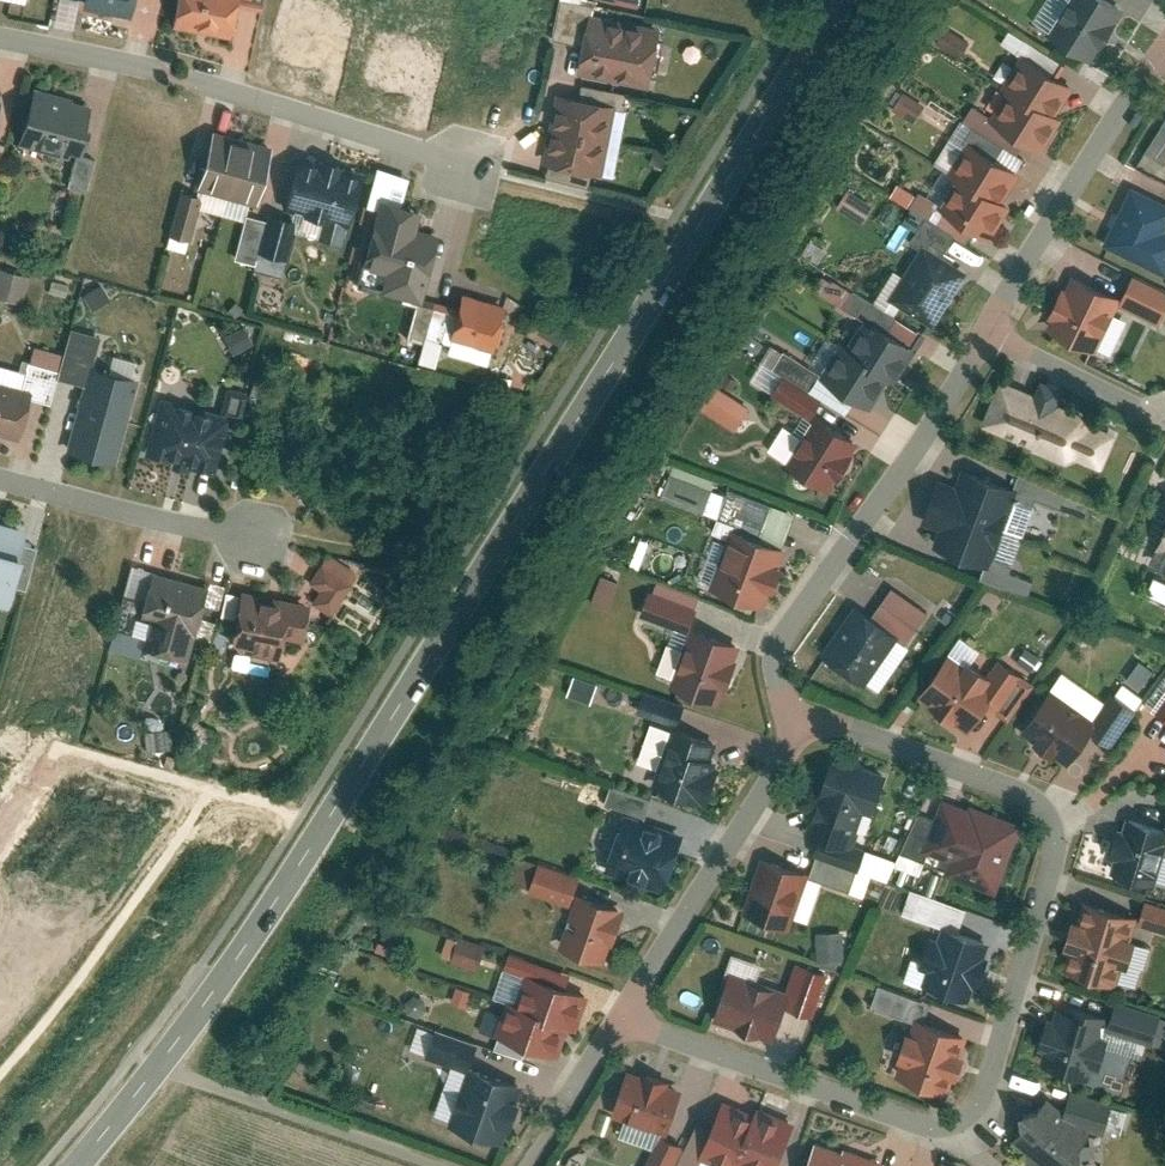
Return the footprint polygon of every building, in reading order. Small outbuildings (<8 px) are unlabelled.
[(131,13),(134,0),(84,0),(84,2),(131,13)] [(177,22),(228,34),(235,0),(182,0),(177,22)] [(1059,34),(1096,56),(1126,7),(1114,0),(1080,0),(1059,34)] [(575,65),(656,83),(669,23),(588,5),(575,65)] [(297,13),(287,58),(338,69),(348,25),(297,13)] [(945,24),(935,40),(958,54),(968,38),(945,24)] [(381,38),(371,83),(422,94),(432,50),(381,38)] [(994,111),(1050,145),(1084,90),(1027,56),(994,111)] [(543,159),(601,172),(618,95),(560,82),(543,159)] [(913,120),(924,103),(902,89),(891,106),(913,120)] [(21,141),(80,154),(91,105),(32,92),(21,141)] [(194,184),(260,198),(272,145),(206,130),(194,184)] [(72,153),(65,186),(86,191),(93,158),(72,153)] [(296,206),(345,217),(357,165),(307,154),(296,206)] [(988,154),(953,212),(989,234),(1024,176),(988,154)] [(1161,274),(1164,267),(1164,236),(1163,235),(1164,232),(1164,203),(1132,185),(1101,243),(1161,274)] [(846,186),(834,204),(860,220),(871,202),(846,186)] [(381,287),(419,297),(436,234),(413,228),(416,215),(381,206),(366,263),(386,268),(381,287)] [(907,298),(942,319),(973,269),(938,248),(907,298)] [(26,274),(0,267),(0,298),(18,303),(26,274)] [(1054,327),(1101,346),(1123,293),(1076,274),(1054,327)] [(454,337),(501,348),(511,304),(463,293),(454,337)] [(824,379),(868,406),(886,376),(892,379),(914,342),(869,315),(848,349),(844,346),(824,379)] [(114,464),(132,377),(128,377),(131,359),(106,354),(103,371),(80,366),(63,454),(114,464)] [(987,424),(1102,471),(1122,422),(1007,375),(987,424)] [(16,440),(28,387),(0,381),(0,436),(16,440)] [(734,428),(748,404),(712,383),(698,407),(734,428)] [(151,455),(215,469),(228,409),(164,395),(151,455)] [(789,461),(837,490),(865,444),(817,415),(789,461)] [(935,537),(993,561),(1024,485),(966,461),(935,537)] [(724,487),(670,466),(658,495),(712,516),(724,487)] [(757,535),(782,541),(791,509),(766,502),(757,535)] [(31,528),(0,520),(0,600),(10,603),(31,528)] [(1164,549),(1164,522),(1156,545),(1164,549)] [(717,590),(770,606),(789,546),(735,530),(717,590)] [(328,552),(312,580),(323,587),(313,605),(334,617),(361,571),(328,552)] [(209,586),(157,571),(143,617),(150,619),(143,643),(189,656),(209,586)] [(590,600),(608,606),(618,579),(600,573),(590,600)] [(1142,590),(1164,599),(1164,580),(1149,573),(1142,590)] [(313,600),(244,587),(234,647),(284,655),(288,636),(306,639),(313,600)] [(652,617),(701,632),(709,607),(659,592),(652,617)] [(821,647),(869,679),(902,630),(854,598),(821,647)] [(684,689),(727,702),(745,645),(701,632),(684,689)] [(920,693),(975,730),(991,706),(1003,714),(1028,678),(992,653),(982,668),(951,647),(920,693)] [(1122,678),(1138,688),(1151,668),(1136,657),(1122,678)] [(1156,713),(1164,699),(1164,667),(1141,703),(1156,713)] [(571,673),(567,694),(592,699),(596,678),(571,673)] [(1117,699),(1091,733),(1106,745),(1142,696),(1120,680),(1110,693),(1117,699)] [(1022,725),(1073,759),(1100,719),(1049,685),(1022,725)] [(660,787),(707,801),(723,747),(676,732),(660,787)] [(809,830),(852,844),(863,808),(873,812),(884,779),(831,762),(809,830)] [(949,863),(1002,881),(1023,817),(970,799),(949,863)] [(1159,875),(1164,857),(1164,813),(1128,801),(1109,859),(1159,875)] [(609,864),(668,882),(683,835),(623,817),(609,864)] [(864,853),(821,838),(809,872),(852,887),(864,853)] [(745,914),(791,929),(810,873),(763,858),(745,914)] [(578,907),(584,889),(540,875),(534,893),(578,907)] [(567,943),(609,956),(625,901),(584,889),(578,907),(567,943)] [(1069,960),(1125,978),(1146,915),(1090,897),(1069,960)] [(922,973),(975,990),(993,936),(940,919),(922,973)] [(815,930),(816,962),(843,960),(842,928),(815,930)] [(440,956),(477,965),(483,941),(446,932),(440,956)] [(787,994),(784,1004),(806,1011),(819,973),(797,965),(787,994)] [(508,1034),(565,1051),(585,986),(528,969),(508,1034)] [(719,1017),(773,1035),(784,1004),(787,994),(733,977),(719,1017)] [(1060,1010),(1043,1059),(1093,1075),(1109,1027),(1060,1010)] [(898,1072),(948,1089),(966,1034),(916,1018),(898,1072)] [(608,1116),(670,1135),(686,1082),(624,1063),(608,1116)] [(518,1085),(473,1070),(454,1123),(499,1139),(518,1085)] [(1064,1107),(1076,1116),(1106,1124),(1113,1100),(1070,1088),(1064,1107)] [(795,1119),(727,1096),(707,1156),(737,1165),(779,1165),(795,1119)] [(1052,1165),(1061,1165),(1068,1158),(1080,1157),(1078,1145),(1089,1132),(1076,1121),(1076,1116),(1064,1107),(1060,1108),(1046,1097),(1036,1110),(1025,1110),(1026,1122),(1015,1135),(1028,1146),(1029,1160),(1044,1159),(1052,1165)] [(887,1158),(824,1137),(814,1165),(884,1165),(887,1158)]
